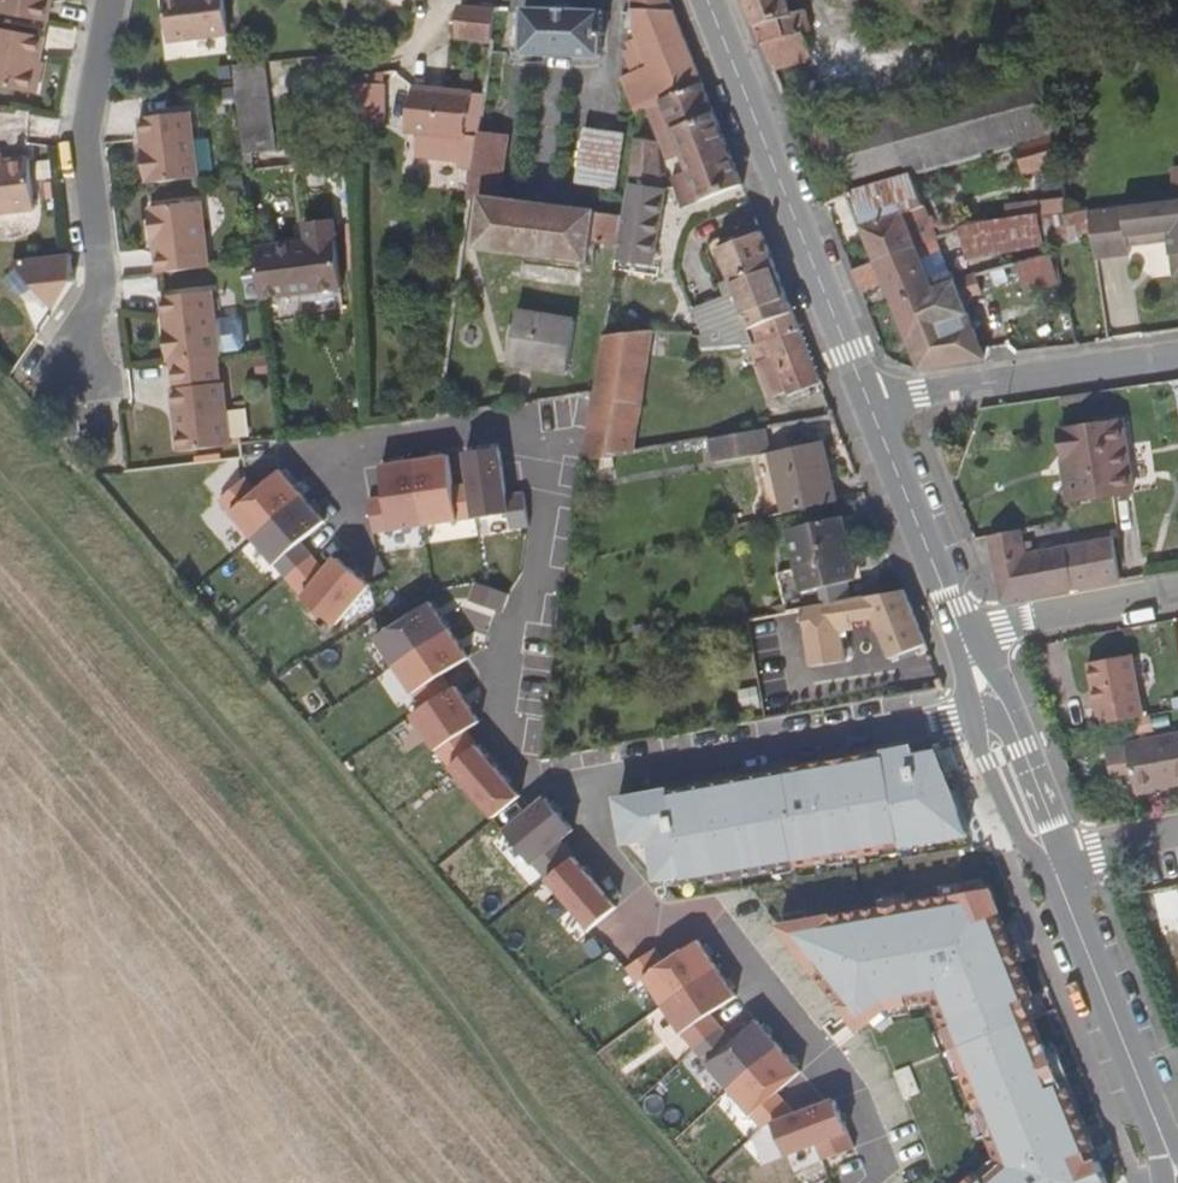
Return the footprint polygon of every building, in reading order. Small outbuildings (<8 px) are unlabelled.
[(47,22),(52,0),(0,0),(0,13),(47,22)] [(225,0),(164,0),(169,42),(229,34),(225,0)] [(631,12),(634,38),(627,41),(629,49),(624,52),(632,72),(621,77),(634,113),(638,112),(646,109),(704,82),(672,0),(632,0),(631,12)] [(772,67),(813,56),(805,32),(811,30),(805,11),(794,13),(789,0),(745,0),(772,67)] [(850,26),(870,27),(870,23),(871,0),(850,0),(850,26)] [(457,38),(493,41),(497,7),(486,6),(461,4),(457,38)] [(603,11),(524,8),(522,54),(602,57),(603,11)] [(0,28),(0,87),(33,94),(44,37),(0,28)] [(277,150),(266,61),(233,64),(245,166),(254,165),(253,153),(277,150)] [(850,193),(914,174),(1019,144),(1058,133),(1046,66),(824,126),(850,193)] [(349,118),(378,116),(376,77),(354,79),(353,80),(349,87),(348,99),(349,118)] [(730,147),(704,82),(646,109),(652,126),(658,140),(634,138),(627,182),(667,187),(659,166),(661,148),(666,161),(682,155),(688,172),(671,177),(676,188),(683,207),(744,182),(730,147)] [(475,161),(479,134),(484,100),(413,89),(407,130),(412,131),(459,138),(458,152),(457,158),(475,161)] [(139,118),(147,185),(197,179),(189,112),(139,118)] [(576,182),(621,188),(629,131),(583,125),(576,182)] [(459,138),(412,131),(410,146),(458,152),(459,138)] [(1058,133),(1019,144),(1025,175),(1063,164),(1058,133)] [(475,161),(470,194),(482,195),(498,198),(507,139),(479,134),(475,161)] [(29,157),(0,161),(0,213),(36,208),(29,157)] [(914,174),(850,193),(877,260),(934,238),(922,206),(925,204),(914,174)] [(627,182),(622,215),(617,244),(614,259),(655,265),(669,187),(667,187),(627,182)] [(617,244),(622,215),(498,198),(482,195),(474,248),(589,264),(594,241),(617,244)] [(1177,273),(1177,198),(1174,199),(1089,209),(1094,231),(1097,259),(1131,253),(1130,245),(1129,235),(1170,229),(1171,238),(1176,273),(1177,273)] [(150,210),(158,275),(208,269),(200,203),(150,210)] [(1048,215),(1041,216),(1049,242),(1094,231),(1089,209),(1070,212),(1048,215)] [(1041,216),(960,228),(961,229),(967,251),(968,259),(1045,246),(1045,243),(1049,242),(1041,216)] [(255,247),(262,299),(342,289),(333,219),(304,223),(307,241),(255,247)] [(1170,229),(1129,235),(1130,245),(1171,238),(1170,229)] [(782,279),(764,231),(717,250),(730,280),(736,297),(749,328),(795,310),(782,279)] [(853,269),(862,292),(885,284),(894,303),(946,282),(936,256),(946,251),(939,236),(934,238),(877,260),(853,269)] [(11,261),(55,311),(74,284),(70,254),(11,261)] [(1026,261),(1018,263),(1026,293),(1061,282),(1053,254),(1026,261)] [(921,370),(988,359),(981,340),(965,301),(983,294),(977,276),(958,282),(956,278),(946,282),(894,303),(920,367),(921,370)] [(736,297),(730,280),(720,283),(726,301),(736,297)] [(161,300),(169,366),(172,365),(216,360),(219,359),(219,355),(241,352),(243,347),(240,329),(237,324),(215,327),(211,294),(161,300)] [(702,346),(748,346),(753,344),(753,338),(749,328),(736,297),(726,301),(711,308),(717,327),(701,333),(702,346)] [(694,314),(701,333),(717,327),(711,308),(694,314)] [(509,364),(567,373),(576,320),(518,310),(509,364)] [(807,341),(795,310),(749,328),(753,338),(762,336),(763,343),(753,344),(748,346),(770,401),(823,382),(807,341)] [(602,335),(592,397),(583,460),(635,451),(654,331),(643,331),(602,335)] [(172,365),(175,391),(219,386),(216,360),(172,365)] [(177,434),(180,454),(204,451),(231,449),(223,385),(219,386),(175,391),(172,392),(175,413),(179,412),(181,433),(177,434)] [(1072,471),(1065,472),(1070,503),(1135,492),(1123,418),(1066,426),(1070,456),(1072,471)] [(775,447),(796,443),(792,424),(772,428),(775,447)] [(768,427),(721,436),(726,460),(769,453),(782,513),(838,500),(825,441),(773,452),(768,427)] [(726,460),(721,436),(708,438),(712,462),(726,460)] [(470,485),(475,520),(509,515),(512,528),(529,526),(523,492),(506,495),(500,449),(465,454),(470,485)] [(1063,457),(1065,472),(1072,471),(1070,456),(1063,457)] [(448,457),(415,462),(424,527),(475,520),(470,485),(453,488),(448,457)] [(369,502),(374,535),(424,527),(415,462),(381,467),(386,499),(369,502)] [(253,541),(303,498),(281,473),(257,493),(246,480),(219,502),(253,541)] [(286,580),(312,558),(302,546),(326,525),(303,498),(253,541),(286,580)] [(802,592),(859,579),(844,516),(788,529),(802,592)] [(1053,593),(1120,580),(1113,536),(1026,552),(1022,529),(989,534),(996,578),(1026,598),(1053,593)] [(336,628),(370,587),(337,560),(326,574),(312,558),(286,580),(302,600),(336,628)] [(1000,603),(1026,598),(996,578),(1000,603)] [(478,583),(474,598),(505,606),(509,590),(478,583)] [(923,634),(905,589),(802,608),(806,632),(789,634),(794,661),(831,655),(826,625),(873,620),(889,658),(927,643),(923,634)] [(374,640),(393,668),(449,630),(429,602),(374,640)] [(422,710),(451,690),(442,676),(468,658),(449,630),(393,668),(422,710)] [(1096,705),(1141,698),(1134,654),(1088,662),(1096,705)] [(437,754),(451,769),(477,747),(467,731),(480,722),(456,687),(451,690),(422,710),(412,717),(437,754)] [(890,710),(935,705),(934,690),(888,694),(890,710)] [(1128,742),(1132,763),(1137,791),(1177,784),(1177,732),(1128,742)] [(1132,763),(1128,742),(1107,746),(1111,766),(1132,763)] [(931,744),(618,800),(627,845),(657,880),(682,877),(684,885),(968,835),(931,744)] [(495,819),(520,796),(477,747),(451,769),(495,819)] [(946,773),(958,769),(950,749),(938,753),(946,773)] [(507,833),(548,881),(574,858),(562,841),(574,831),(547,798),(507,833)] [(591,930),(617,908),(574,858),(548,881),(591,930)] [(1098,1163),(1086,1167),(1081,1155),(1093,1150),(1051,1045),(1043,1048),(1024,1000),(1031,997),(989,892),(777,929),(886,1011),(933,1002),(944,1031),(963,1077),(977,1113),(987,1137),(995,1159),(1000,1171),(986,1182),(1106,1182),(1098,1163)] [(645,978),(664,1006),(719,969),(700,941),(666,964),(656,950),(628,969),(637,983),(645,978)] [(664,1006),(695,1050),(722,1029),(712,1014),(737,997),(719,969),(664,1006)] [(695,1050),(730,1090),(780,1047),(758,1021),(734,1042),(722,1029),(695,1050)] [(954,1080),(963,1077),(944,1031),(936,1034),(954,1080)] [(774,1124),(797,1115),(778,1093),(802,1072),(780,1047),(730,1090),(763,1128),(774,1124)] [(824,1160),(855,1147),(836,1099),(797,1115),(774,1124),(787,1156),(817,1144),(824,1160)] [(978,1140),(987,1137),(977,1113),(969,1116),(978,1140)] [(1086,1167),(1098,1163),(1093,1150),(1081,1155),(1086,1167)] [(976,1175),(983,1182),(986,1182),(1000,1171),(995,1159),(976,1175)]
